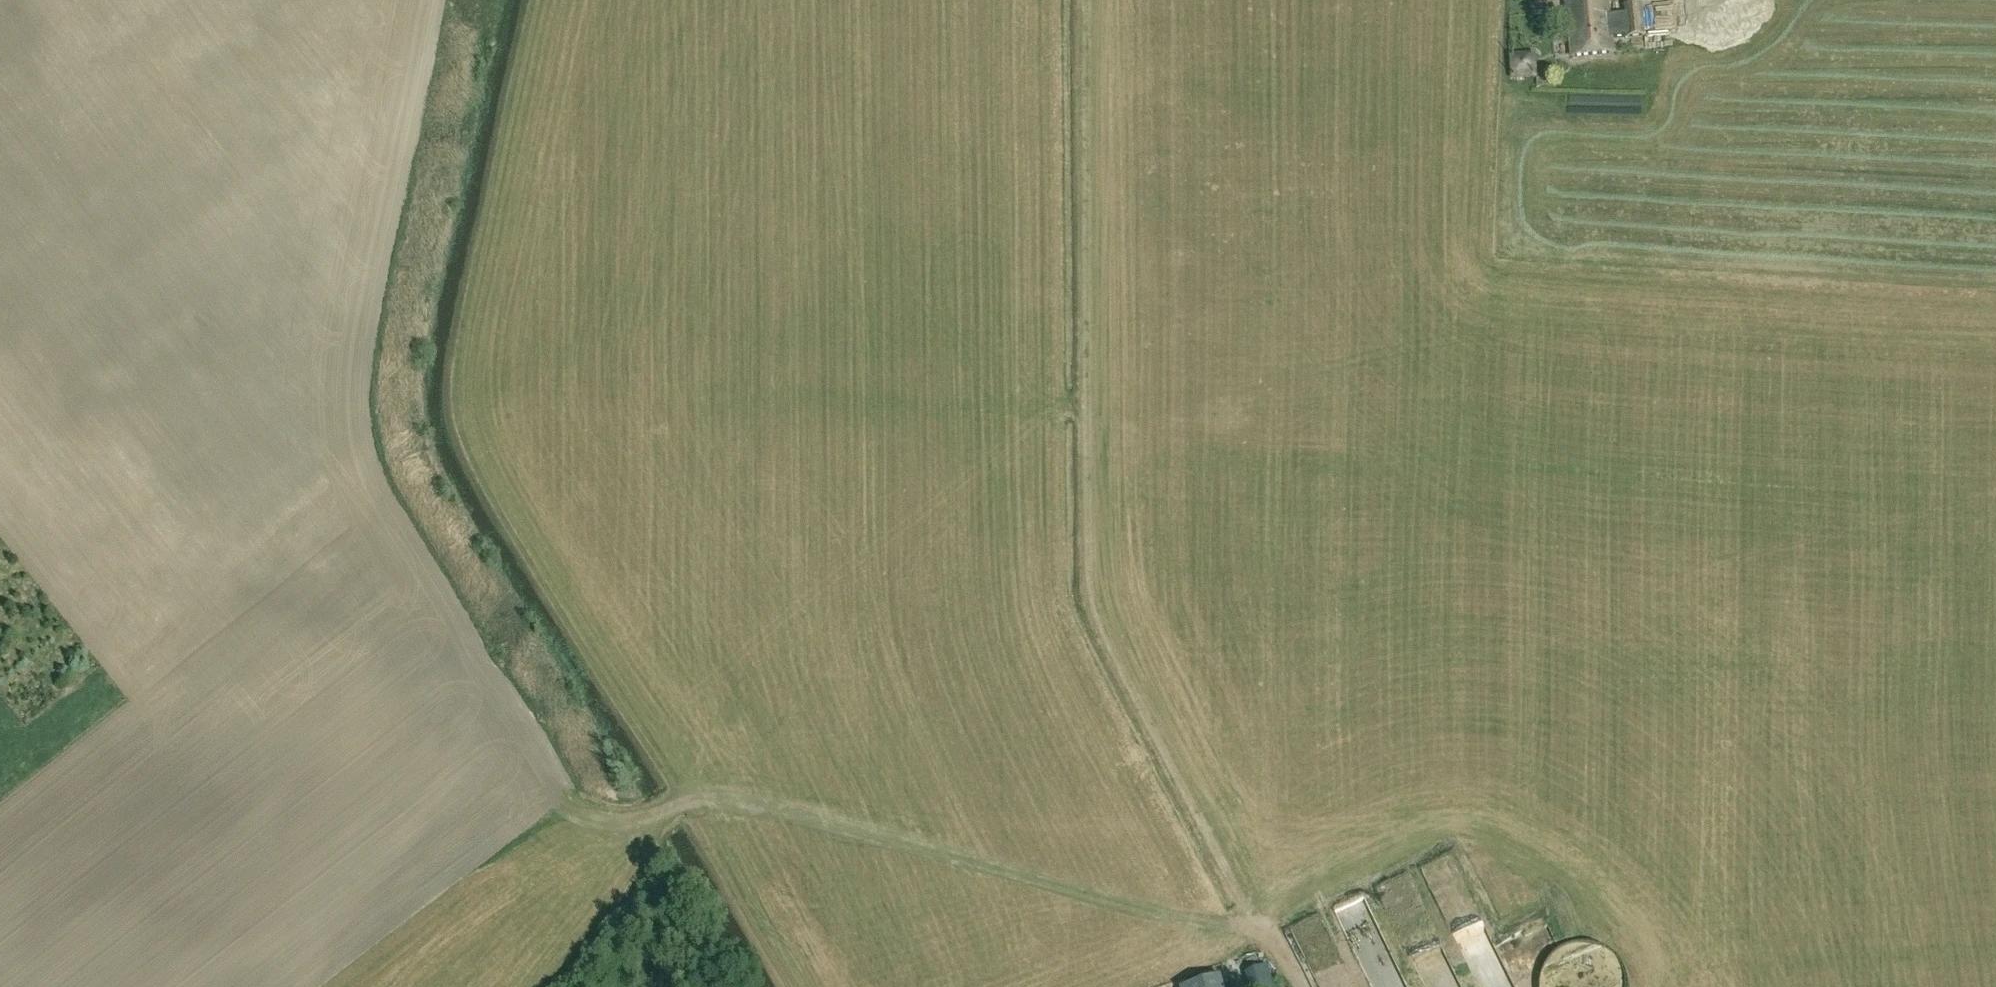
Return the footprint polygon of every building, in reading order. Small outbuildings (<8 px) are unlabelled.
[(1608,0),(1588,0),(1566,2),(1571,58),(1613,54),(1612,40),(1644,37),(1641,5),(1620,7),(1621,15),(1610,16),(1608,0)] [(1473,960),(1483,982),(1511,970),(1501,948),(1473,960)] [(1378,966),(1387,986),(1409,986),(1397,958),(1378,966)]
